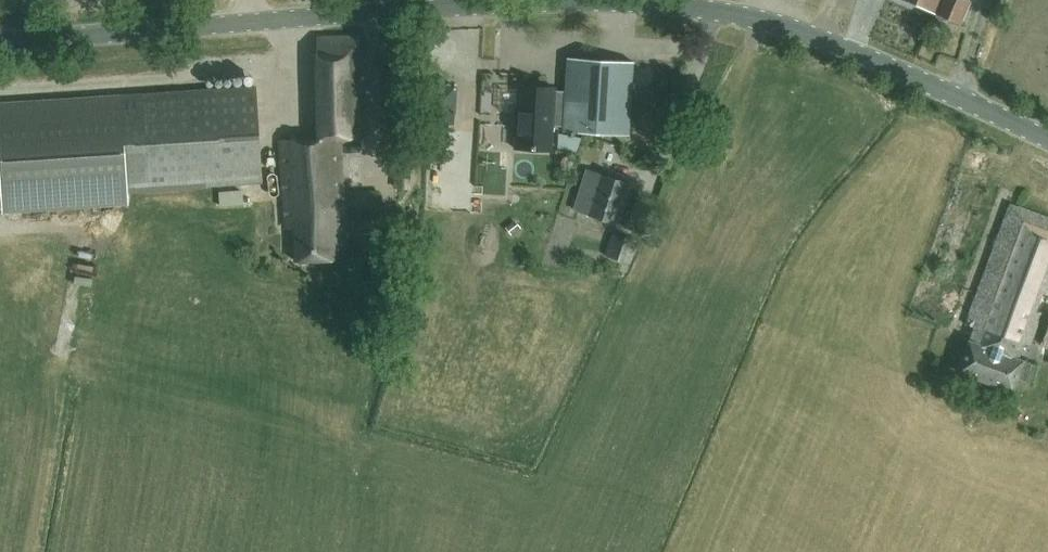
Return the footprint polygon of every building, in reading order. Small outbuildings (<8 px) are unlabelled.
[(961,23),(970,0),(907,0),(961,23)] [(342,193),(340,138),(364,138),(361,37),(315,38),(318,139),(281,141),(284,227),(294,227),(295,260),(347,258),(346,216),(379,215),(378,191),(342,193)] [(630,44),(627,53),(652,61),(655,52),(630,44)] [(628,136),(633,62),(567,57),(565,91),(554,90),(554,88),(517,86),(514,147),(551,150),(552,126),(563,126),(563,132),(628,136)] [(128,203),(127,190),(261,181),(254,86),(0,103),(0,163),(3,212),(128,203)] [(409,188),(410,155),(396,155),(395,187),(409,188)] [(617,222),(629,184),(586,170),(574,208),(617,222)] [(261,189),(218,193),(220,206),(262,203),(261,189)] [(1047,296),(1047,219),(1011,205),(967,325),(975,328),(959,372),(1012,391),(1023,361),(1018,359),(1022,346),(1029,349),(1047,296)] [(631,263),(637,241),(612,232),(605,255),(631,263)] [(361,257),(377,257),(376,233),(360,233),(361,257)] [(1046,313),(1035,347),(1047,352),(1047,313),(1046,313)]
